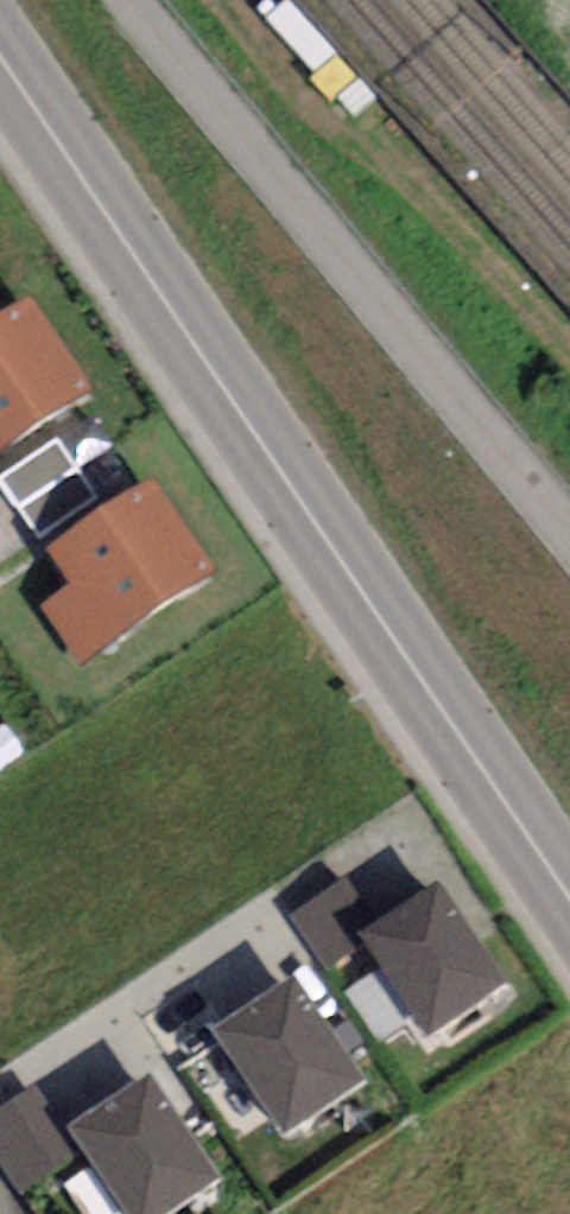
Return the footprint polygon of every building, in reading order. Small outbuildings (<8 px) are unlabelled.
[(0,329),(0,473),(98,408),(31,308),(0,329)] [(95,501),(54,446),(1,485),(41,540),(95,501)] [(158,487),(55,554),(75,585),(47,603),(85,661),(216,576),(158,487)] [(380,937),(345,885),(291,922),(327,973),(359,950),(380,937)] [(508,1002),(439,898),(380,937),(359,950),(429,1055),(508,1002)] [(371,1090),(302,985),(222,1038),(291,1143),(371,1090)] [(152,1086),(69,1141),(79,1156),(118,1213),(187,1213),(223,1190),(152,1086)] [(35,1094),(0,1119),(0,1161),(24,1195),(79,1156),(69,1141),(35,1094)]
